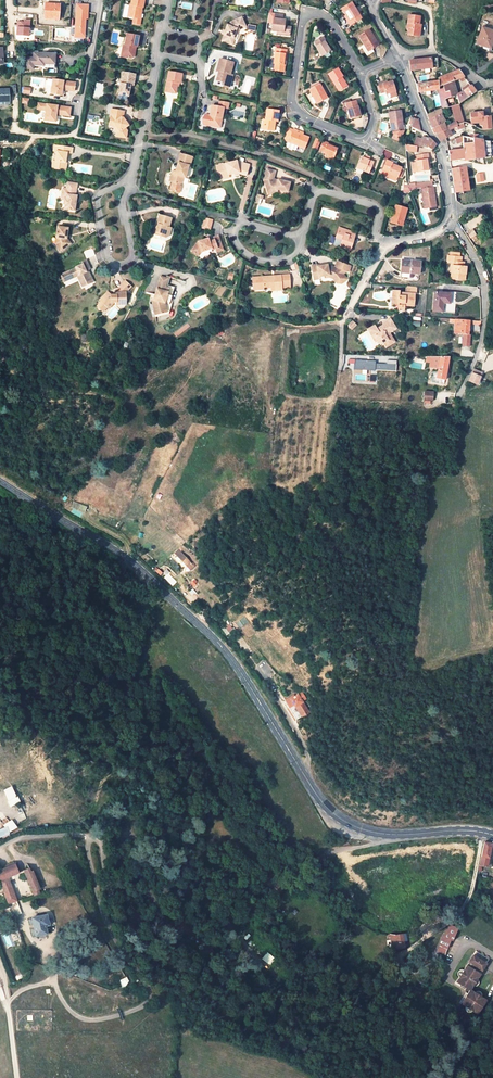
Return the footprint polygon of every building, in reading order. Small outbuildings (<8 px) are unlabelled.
[(132,5),(130,4),(128,16),(133,17),(133,23),(140,24),(140,18),(136,18),(139,6),(144,7),(145,0),(132,0),(132,5)] [(341,8),(346,15),(349,20),(347,21),(350,25),(361,18),(352,2),(341,8)] [(45,4),(44,19),(58,20),(59,5),(45,4)] [(88,5),(77,4),(75,38),(82,39),(82,34),(84,34),(85,19),(87,20),(88,10),(88,5)] [(282,15),(274,14),(271,30),(277,31),(282,32),(282,35),(288,35),(290,27),(287,26),(284,26),(284,21),(282,20),(282,15)] [(420,25),(418,24),(419,17),(408,15),(407,25),(411,25),(410,28),(408,27),(407,35),(415,36),(416,30),(419,31),(420,25)] [(240,17),(228,22),(227,25),(226,25),(222,34),(223,34),(221,39),(225,40),(225,41),(226,43),(231,45),(232,40),(231,38),(232,35),(235,34),(236,30),(244,27),(240,17)] [(30,37),(30,21),(16,20),(16,37),(30,37)] [(482,27),(476,44),(481,46),(481,47),(488,50),(492,40),(492,31),(482,27)] [(358,35),(364,44),(365,43),(369,49),(377,44),(368,29),(358,35)] [(139,35),(127,33),(124,44),(123,44),(122,50),(124,50),(123,56),(131,58),(134,56),(135,52),(134,48),(134,46),(137,46),(139,35)] [(321,56),(330,51),(324,41),(325,40),(323,36),(314,42),(316,45),(315,46),(321,56)] [(286,49),(275,48),(273,63),(283,65),(283,60),(284,54),(286,54),(286,49)] [(25,58),(25,69),(33,69),(33,65),(43,66),(43,67),(55,67),(55,64),(54,64),(54,54),(33,53),(33,58),(25,58)] [(437,58),(409,61),(410,71),(437,67),(437,58)] [(218,60),(215,72),(218,73),(217,76),(214,77),(213,81),(223,84),(222,86),(228,88),(231,77),(229,76),(232,64),(218,60)] [(341,75),(336,68),(327,74),(337,90),(344,85),(339,77),(341,75)] [(444,99),(456,95),(459,104),(475,92),(470,86),(462,91),(463,92),(459,95),(457,94),(453,81),(459,79),(463,77),(458,70),(438,78),(438,81),(438,90),(442,109),(447,108),(444,99)] [(135,74),(122,71),(118,93),(128,95),(129,87),(130,84),(131,84),(132,84),(135,74)] [(167,73),(163,93),(174,95),(175,87),(176,85),(179,85),(181,75),(167,73)] [(50,94),(61,95),(62,87),(64,87),(64,90),(73,91),(74,83),(52,79),(50,94)] [(395,91),(392,81),(383,84),(382,82),(378,84),(381,93),(385,91),(386,94),(388,93),(395,91)] [(416,84),(417,93),(438,90),(438,81),(416,84)] [(327,97),(319,84),(309,90),(316,104),(327,97)] [(30,95),(31,88),(23,86),(22,93),(30,95)] [(0,90),(0,104),(11,103),(11,93),(16,93),(16,87),(10,87),(10,90),(0,90)] [(360,116),(356,100),(345,103),(350,119),(360,116)] [(216,102),(215,109),(222,110),(226,111),(227,105),(216,102)] [(70,108),(46,104),(45,110),(44,121),(55,122),(56,114),(69,116),(70,112),(70,108)] [(458,104),(451,107),(454,118),(461,116),(458,104)] [(219,126),(222,110),(215,109),(210,108),(208,118),(210,119),(208,128),(218,130),(219,126)] [(426,114),(428,120),(441,115),(442,114),(440,108),(426,114)] [(109,109),(108,115),(110,116),(109,122),(112,122),(111,126),(115,127),(119,132),(119,135),(121,138),(126,139),(127,131),(126,129),(129,126),(125,119),(122,118),(123,112),(109,109)] [(278,111),(266,109),(264,120),(262,119),(261,125),(264,125),(263,130),(273,131),(275,121),(277,121),(278,111)] [(393,131),(393,132),(390,138),(398,141),(403,130),(400,111),(393,112),(388,112),(390,122),(392,121),(393,131)] [(488,129),(491,129),(490,116),(482,117),(482,112),(470,113),(471,124),(479,123),(480,126),(481,125),(482,130),(488,129)] [(114,137),(121,138),(119,135),(119,132),(115,127),(111,126),(112,122),(109,122),(110,116),(108,115),(106,126),(110,127),(115,133),(114,137)] [(445,121),(441,115),(428,120),(430,125),(432,128),(434,128),(443,124),(445,121)] [(463,122),(461,116),(454,118),(455,121),(456,124),(463,122)] [(208,118),(206,118),(201,122),(204,127),(208,128),(210,119),(208,118)] [(410,127),(422,130),(418,120),(412,118),(410,127)] [(449,131),(457,127),(456,124),(455,121),(444,127),(446,130),(436,134),(439,141),(444,139),(451,136),(449,131)] [(434,128),(436,133),(436,134),(446,130),(444,127),(443,124),(434,128)] [(291,128),(286,141),(296,146),(303,149),(308,137),(301,134),(294,131),(295,130),(291,128)] [(416,136),(413,144),(419,146),(422,138),(416,136)] [(435,144),(429,138),(424,137),(422,139),(421,143),(419,147),(431,149),(435,144)] [(483,140),(462,137),(462,144),(463,149),(448,151),(449,160),(464,157),(465,161),(485,157),(492,157),(490,141),(483,140)] [(296,146),(286,141),(285,145),(286,147),(292,150),(295,149),(296,146)] [(322,141),(318,150),(322,152),(321,153),(327,155),(332,157),(335,148),(330,146),(326,144),(326,143),(322,141)] [(52,167),(63,169),(65,161),(67,162),(69,156),(70,156),(71,152),(73,152),(74,146),(57,143),(55,150),(57,151),(55,159),(54,159),(52,167)] [(184,174),(187,165),(188,166),(191,157),(179,153),(174,171),(184,174)] [(410,156),(411,161),(415,161),(415,165),(416,171),(427,170),(427,166),(426,163),(428,162),(427,154),(410,156)] [(360,157),(356,168),(368,173),(372,162),(369,160),(364,158),(360,157)] [(392,163),(385,160),(382,169),(384,170),(388,172),(388,173),(397,177),(400,170),(401,168),(397,166),(392,164),(392,163)] [(216,166),(219,177),(227,175),(227,174),(233,173),(233,174),(238,173),(245,175),(247,165),(234,162),(222,165),(222,164),(220,164),(220,165),(216,166)] [(454,193),(468,191),(465,167),(451,169),(454,193)] [(276,172),(267,169),(265,178),(265,180),(268,192),(276,190),(288,194),(290,184),(279,180),(279,181),(277,180),(276,180),(275,181),(274,179),(276,172)] [(388,172),(384,170),(382,176),(395,181),(397,177),(388,173),(388,172)] [(184,174),(174,171),(173,174),(171,174),(169,182),(170,182),(168,190),(177,193),(179,187),(177,184),(180,182),(182,176),(183,177),(184,174)] [(64,208),(74,210),(77,195),(75,195),(77,183),(68,181),(67,188),(63,187),(62,193),(65,193),(63,199),(63,203),(65,204),(64,208)] [(432,181),(408,183),(408,189),(414,189),(421,188),(433,187),(432,181)] [(435,206),(433,187),(421,188),(423,208),(435,206)] [(407,208),(395,205),(390,222),(400,225),(402,216),(404,217),(407,208)] [(171,218),(159,215),(157,224),(159,224),(158,228),(155,228),(154,232),(160,234),(160,236),(165,237),(169,235),(171,228),(168,227),(171,218)] [(212,221),(204,219),(202,225),(210,227),(212,221)] [(60,244),(64,250),(74,244),(70,238),(68,238),(69,235),(70,235),(72,228),(64,226),(61,237),(60,244)] [(349,249),(353,237),(345,235),(346,231),(339,228),(336,238),(334,245),(340,247),(340,248),(343,249),(343,248),(349,249)] [(207,238),(198,242),(192,250),(199,256),(203,251),(210,249),(213,248),(213,250),(217,249),(223,247),(219,235),(214,237),(215,239),(212,240),(208,241),(207,238)] [(465,267),(463,267),(462,267),(462,262),(460,262),(460,257),(459,257),(448,256),(447,256),(446,261),(450,262),(452,262),(450,273),(450,279),(464,280),(465,267)] [(86,265),(89,264),(91,268),(94,267),(89,258),(84,261),(85,263),(86,265)] [(330,276),(335,277),(338,281),(343,283),(347,277),(345,275),(341,271),(337,269),(338,268),(348,272),(350,273),(352,267),(339,261),(337,267),(328,264),(328,265),(322,266),(321,265),(317,266),(317,265),(311,266),(314,281),(320,280),(320,278),(330,276)] [(418,280),(419,262),(401,261),(400,278),(418,280)] [(78,268),(63,275),(66,282),(79,276),(84,286),(95,281),(93,276),(89,278),(86,272),(88,271),(88,270),(89,269),(91,268),(89,264),(86,265),(85,263),(78,266),(78,268)] [(250,277),(251,290),(261,289),(261,288),(273,288),(273,291),(279,291),(279,289),(279,288),(287,287),(286,275),(278,276),(278,277),(268,277),(268,276),(250,277)] [(127,280),(118,288),(117,292),(116,291),(116,295),(111,294),(109,291),(101,298),(102,300),(97,304),(101,310),(107,305),(106,304),(110,301),(117,301),(116,303),(126,304),(126,298),(127,298),(128,291),(133,287),(127,280)] [(160,280),(156,292),(159,293),(158,295),(155,295),(153,300),(157,301),(155,308),(155,309),(157,317),(168,315),(165,304),(170,288),(167,287),(168,283),(160,280)] [(397,305),(399,305),(399,308),(403,308),(403,305),(413,306),(414,294),(404,293),(404,296),(398,296),(399,293),(399,291),(392,291),(391,300),(392,300),(391,304),(397,305)] [(434,293),(432,311),(442,312),(442,303),(449,303),(449,294),(434,293)] [(468,335),(469,322),(469,320),(450,318),(449,322),(454,322),(453,334),(462,334),(461,346),(467,346),(469,335),(468,335)] [(353,321),(348,325),(351,330),(357,325),(353,321)] [(377,329),(375,325),(367,329),(370,335),(374,336),(377,340),(377,341),(379,340),(381,344),(383,342),(386,347),(394,342),(389,333),(396,329),(391,321),(380,327),(381,329),(378,331),(377,329)] [(437,370),(435,379),(444,380),(448,357),(435,357),(434,360),(439,360),(437,370)] [(355,360),(354,368),(375,369),(375,364),(375,361),(355,360)] [(477,386),(482,374),(473,369),(467,381),(477,386)] [(423,400),(432,401),(433,392),(424,391),(423,400)] [(180,551),(178,550),(175,553),(187,567),(191,563),(180,551)] [(229,624),(225,627),(229,632),(233,629),(229,624)] [(288,698),(283,690),(273,697),(278,704),(288,698)] [(310,713),(309,711),(307,707),(305,703),(303,700),(297,704),(298,706),(297,707),(303,717),(310,713)] [(3,789),(10,806),(20,802),(12,785),(3,789)] [(4,826),(0,828),(0,837),(17,828),(13,819),(3,824),(4,826)] [(482,866),(487,867),(491,844),(484,842),(478,870),(481,871),(482,866)] [(5,880),(18,875),(13,864),(0,871),(0,882),(5,880)] [(36,889),(30,876),(23,878),(30,897),(38,894),(36,889)] [(5,880),(0,882),(0,888),(2,894),(9,892),(5,880)] [(13,903),(9,892),(2,894),(7,905),(12,903),(13,903)] [(7,905),(11,916),(16,914),(12,903),(7,905)] [(31,930),(29,931),(30,936),(50,932),(49,929),(46,927),(47,924),(45,915),(26,919),(27,926),(30,926),(31,930)] [(449,949),(457,929),(451,926),(450,928),(449,927),(447,932),(446,932),(440,945),(449,949)] [(397,949),(404,948),(403,941),(402,933),(394,934),(389,932),(389,934),(388,934),(388,936),(390,936),(392,947),(397,947),(397,949)] [(466,989),(469,991),(473,986),(476,980),(480,975),(473,971),(470,969),(473,965),(476,967),(482,971),(486,964),(473,955),(469,962),(470,963),(464,972),(460,978),(457,983),(466,989)] [(127,977),(120,980),(122,986),(129,983),(127,977)] [(472,1012),(477,1015),(479,1010),(485,1001),(481,998),(475,995),(469,991),(468,994),(461,1005),(466,1008),(472,1012)]
